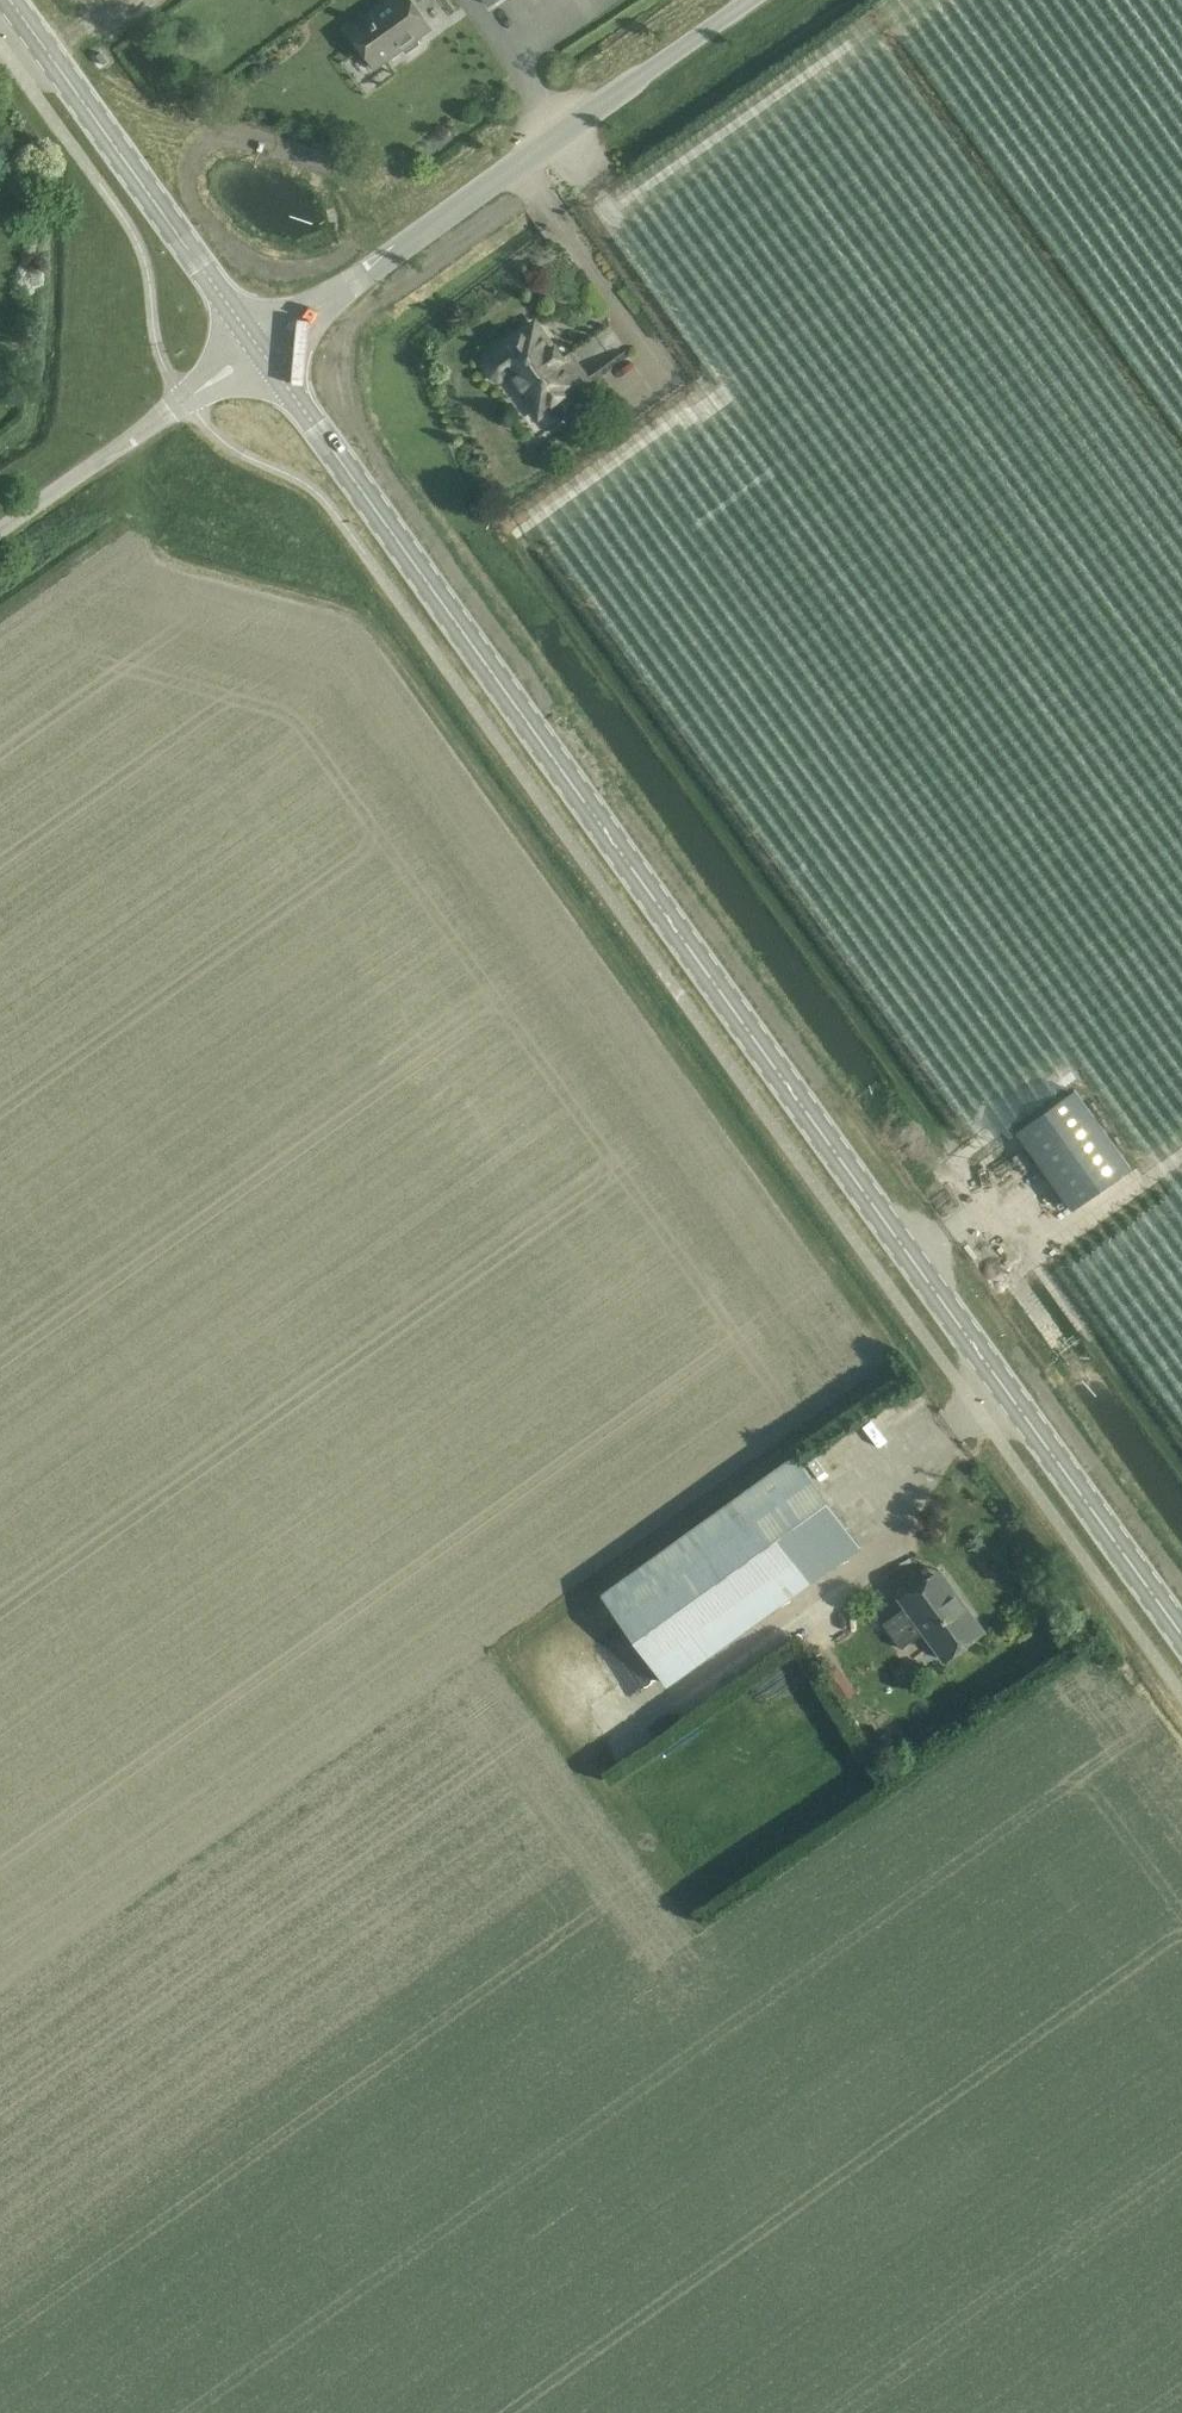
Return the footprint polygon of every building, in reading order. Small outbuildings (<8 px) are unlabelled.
[(348,28),(366,53),(372,49),(383,64),(403,50),(407,53),(419,44),(418,39),(432,30),(411,0),(388,0),(348,28)] [(591,360),(621,342),(610,323),(580,341),(591,360)] [(531,391),(545,410),(580,386),(562,361),(565,359),(556,347),(553,349),(535,324),(490,357),(487,363),(488,370),(492,375),(499,379),(506,378),(510,374),(525,395),(531,391)] [(1017,1132),(1073,1209),(1131,1168),(1075,1090),(1017,1132)] [(879,1426),(900,1413),(894,1403),(872,1416),(879,1426)] [(796,1455),(602,1594),(668,1685),(861,1546),(796,1455)] [(901,1648),(924,1632),(944,1660),(984,1631),(983,1629),(982,1631),(971,1616),(973,1615),(948,1580),(942,1584),(935,1574),(900,1600),(906,1607),(883,1623),(901,1648)]
